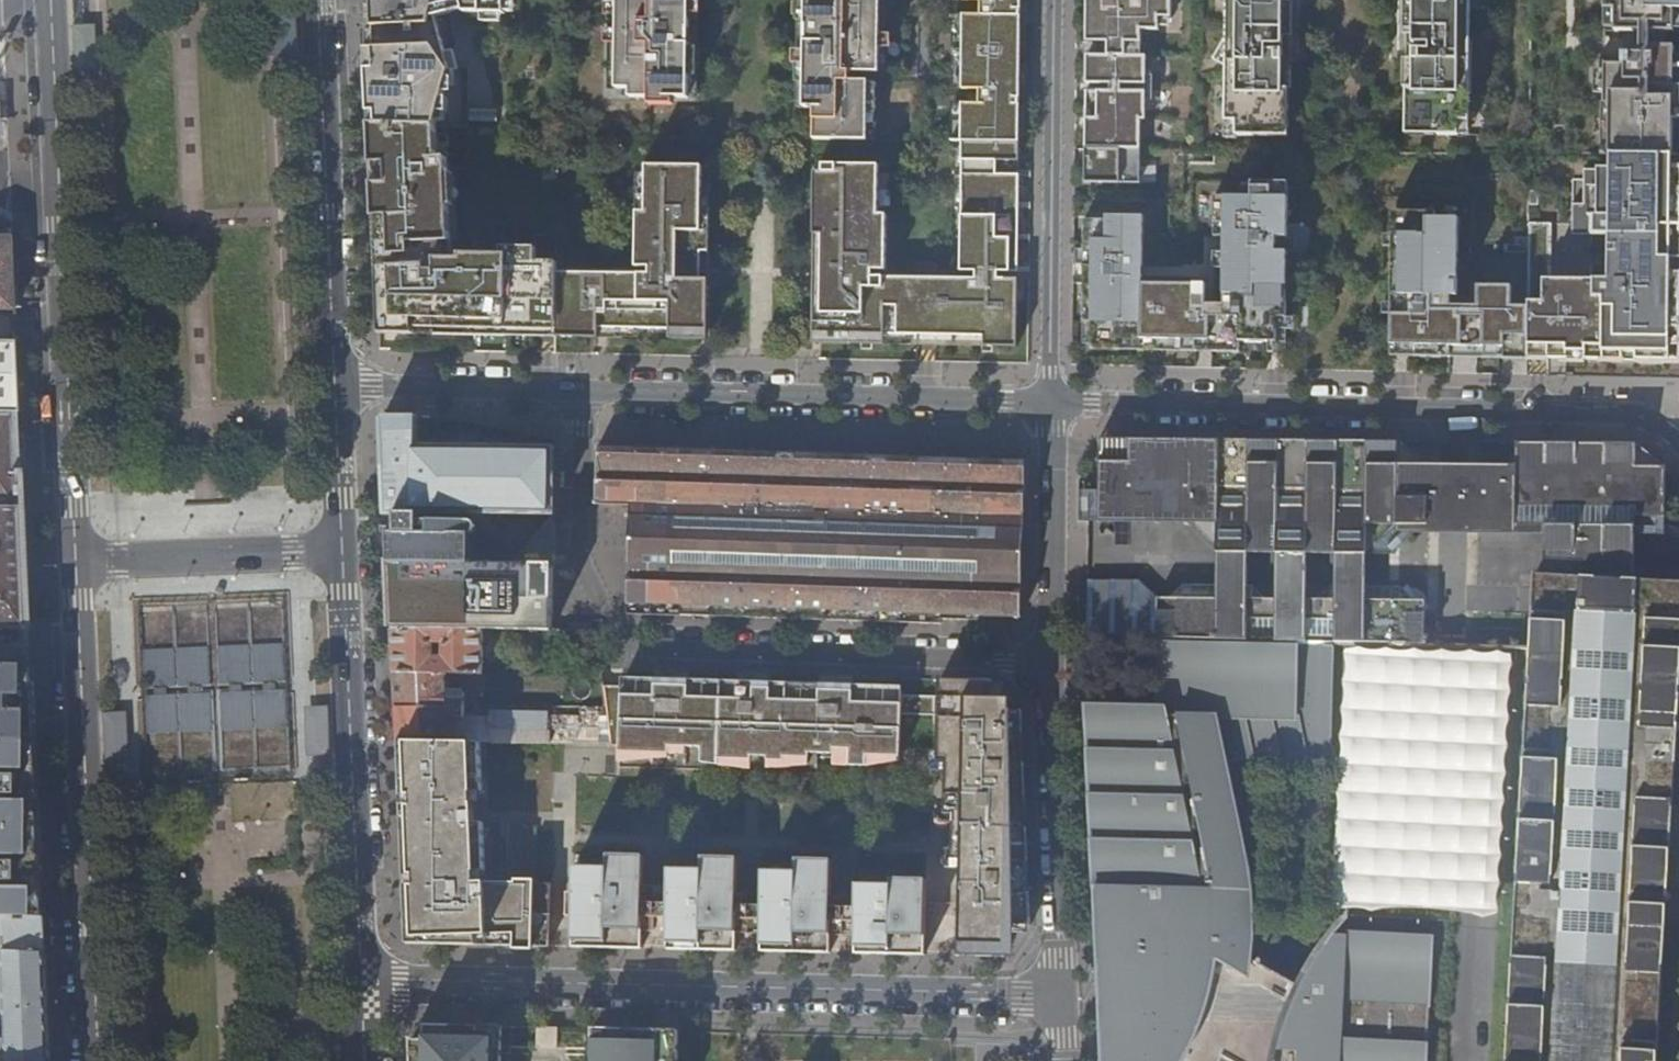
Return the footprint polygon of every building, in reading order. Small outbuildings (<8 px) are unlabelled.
[(437,126),(452,73),(450,68),(438,68),(438,59),(448,59),(437,16),(466,11),(468,16),(507,16),(507,0),(367,0),(372,125),(437,126)] [(621,90),(634,91),(634,100),(655,100),(655,80),(687,80),(687,46),(694,46),(694,0),(622,0),(621,90)] [(882,0),(809,0),(808,109),(818,109),(817,141),(870,142),(870,82),(851,82),(851,73),(882,74),(882,0)] [(1021,145),(1023,0),(965,0),(965,3),(983,3),(983,17),(965,17),(964,92),(981,92),(981,106),(963,106),(963,144),(965,144),(1021,145)] [(1173,0),(1089,0),(1095,0),(1094,43),(1142,44),(1142,31),(1161,32),(1161,20),(1173,20),(1173,0)] [(1229,122),(1238,122),(1238,137),(1291,137),(1291,90),(1285,90),(1285,14),(1292,14),(1292,0),(1229,0),(1229,122)] [(1410,6),(1418,6),(1417,82),(1410,82),(1409,134),(1462,135),(1463,120),(1472,120),(1474,0),(1410,0),(1410,6)] [(1609,8),(1620,9),(1620,30),(1678,31),(1678,0),(1609,0),(1609,8)] [(299,67),(296,17),(275,18),(277,68),(299,67)] [(98,76),(96,25),(73,26),(75,76),(98,76)] [(1678,45),(1653,45),(1653,48),(1645,48),(1645,53),(1627,53),(1627,62),(1609,62),(1608,119),(1615,119),(1614,155),(1616,155),(1677,155),(1677,119),(1678,119),(1678,87),(1678,45)] [(1147,59),(1088,58),(1087,185),(1142,185),(1143,121),(1147,121),(1147,94),(1141,94),(1141,87),(1147,87),(1147,59)] [(437,126),(372,125),(381,336),(499,341),(499,331),(526,331),(527,266),(527,260),(466,260),(466,264),(445,264),(445,211),(449,211),(449,210),(442,210),(442,176),(450,176),(450,174),(446,174),(446,159),(436,159),(437,126)] [(938,347),(938,338),(986,339),(985,349),(1019,350),(1020,282),(1000,281),(1000,274),(1020,275),(1021,145),(965,144),(964,209),(969,209),(969,240),(963,240),(963,241),(969,241),(968,272),(963,272),(963,274),(978,274),(977,281),(875,279),(875,266),(888,266),(889,218),(881,218),(882,168),(826,167),(825,217),(817,216),(816,259),(825,259),(823,336),(913,338),(913,348),(939,348),(939,347),(938,347)] [(1677,155),(1616,155),(1616,170),(1589,170),(1589,206),(1577,206),(1577,237),(1589,237),(1589,229),(1596,229),(1596,237),(1614,237),(1613,282),(1556,281),(1557,226),(1533,225),(1532,308),(1532,359),(1608,361),(1608,353),(1640,353),(1640,362),(1673,362),(1674,330),(1678,330),(1678,291),(1675,291),(1676,228),(1678,228),(1678,189),(1676,189),(1677,155)] [(694,168),(638,168),(638,214),(629,214),(629,270),(644,270),(644,276),(550,276),(549,331),(549,342),(616,342),(616,332),(693,332),(693,256),(702,256),(702,199),(694,199),(694,168)] [(1109,222),(1087,222),(1086,253),(1094,253),(1093,267),(1085,267),(1084,324),(1093,325),(1093,350),(1120,351),(1121,340),(1212,342),(1212,353),(1240,354),(1240,343),(1287,344),(1289,184),(1254,184),(1253,198),(1216,198),(1215,240),(1238,240),(1238,252),(1229,251),(1228,306),(1209,305),(1210,286),(1125,284),(1125,268),(1145,269),(1146,218),(1109,217),(1109,222)] [(1461,213),(1406,213),(1406,249),(1393,249),(1393,346),(1412,346),(1412,357),(1451,357),(1451,347),(1504,347),(1504,359),(1532,359),(1532,308),(1516,308),(1516,288),(1482,288),(1482,306),(1454,306),(1454,296),(1461,296),(1461,213)] [(17,309),(14,236),(0,236),(0,309),(17,309)] [(550,266),(527,266),(526,331),(549,331),(550,276),(550,266)] [(22,413),(19,342),(0,341),(0,412),(22,413)] [(22,413),(0,412),(0,632),(31,633),(22,413)] [(418,417),(384,417),(388,515),(400,514),(400,529),(397,529),(397,535),(389,534),(393,632),(484,632),(552,633),(553,566),(468,566),(468,514),(553,515),(554,449),(417,448),(418,417)] [(1121,438),(1103,438),(1102,462),(1189,464),(1191,441),(1121,438)] [(1189,464),(1102,462),(1100,513),(1197,515),(1203,522),(1214,523),(1213,543),(1226,556),(1243,556),(1272,557),(1303,559),(1336,560),(1366,561),(1392,537),(1399,531),(1412,532),(1412,521),(1420,522),(1420,509),(1399,509),(1400,471),(1309,469),(1310,445),(1208,441),(1191,441),(1189,464)] [(1401,449),(1310,445),(1309,469),(1400,471),(1401,449)] [(598,448),(598,469),(596,503),(596,505),(632,506),(628,614),(946,626),(946,623),(983,624),(982,619),(1024,619),(1028,488),(1029,471),(598,448)] [(1401,449),(1400,471),(1399,509),(1420,509),(1420,522),(1412,521),(1412,532),(1451,534),(1543,537),(1542,558),(1542,577),(1635,583),(1635,562),(1636,531),(1516,526),(1519,453),(1516,453),(1486,474),(1451,473),(1430,472),(1401,449)] [(1648,458),(1519,453),(1516,526),(1636,531),(1666,532),(1667,480),(1648,458)] [(1197,515),(1100,513),(1100,523),(1198,527),(1213,543),(1214,523),(1203,522),(1197,515)] [(1226,556),(1213,543),(1213,571),(1212,587),(1243,588),(1243,572),(1243,556),(1226,556)] [(1271,602),(1302,603),(1303,574),(1303,559),(1272,557),(1272,572),(1271,602)] [(1365,573),(1366,561),(1336,560),(1336,575),(1335,590),(1351,590),(1365,591),(1365,573)] [(1542,577),(1537,577),(1533,648),(1525,804),(1514,969),(1509,1060),(1660,1060),(1668,924),(1650,923),(1651,901),(1658,902),(1670,899),(1678,758),(1678,584),(1635,583),(1542,577)] [(1185,587),(1171,599),(1212,600),(1212,587),(1185,587)] [(1212,587),(1212,600),(1243,601),(1243,588),(1212,587)] [(1243,588),(1243,601),(1267,602),(1254,588),(1243,588)] [(1316,603),(1335,604),(1335,590),(1332,590),(1316,603)] [(1365,604),(1365,591),(1351,590),(1335,590),(1335,604),(1365,604)] [(1157,611),(1158,640),(1161,640),(1325,644),(1425,646),(1426,619),(1399,591),(1365,591),(1365,604),(1335,604),(1316,603),(1302,603),(1271,602),(1267,602),(1243,601),(1212,600),(1171,599),(1157,611)] [(484,632),(393,632),(395,674),(466,674),(483,675),(484,675),(484,632)] [(1112,926),(1114,940),(1119,952),(1127,961),(1139,968),(1153,971),(1167,969),(1173,966),(1175,976),(1307,985),(1305,1053),(1306,1060),(1427,1060),(1434,935),(1431,935),(1431,937),(1413,936),(1413,933),(1411,933),(1411,936),(1392,935),(1392,933),(1389,932),(1389,935),(1371,934),(1371,931),(1368,931),(1368,934),(1350,933),(1350,930),(1346,930),(1346,933),(1336,932),(1333,928),(1317,950),(1298,982),(1252,957),(1254,937),(1257,937),(1257,934),(1253,933),(1253,913),(1256,913),(1256,910),(1253,910),(1252,891),(1254,890),(1254,888),(1251,888),(1249,868),(1252,868),(1252,865),(1248,865),(1245,846),(1248,845),(1247,842),(1244,843),(1241,824),(1243,824),(1242,820),(1239,821),(1236,802),(1239,801),(1238,798),(1235,799),(1231,779),(1233,779),(1232,775),(1230,776),(1227,762),(1252,757),(1253,763),(1278,757),(1279,763),(1304,758),(1305,764),(1331,758),(1323,721),(1325,644),(1161,640),(1158,713),(1104,712),(1104,888),(1126,888),(1126,898),(1117,909),(1113,922),(1112,926)] [(1509,659),(1347,652),(1336,908),(1499,914),(1509,659)] [(36,742),(33,666),(0,665),(0,741),(36,742)] [(447,708),(466,708),(465,694),(447,693),(447,683),(466,684),(466,674),(395,674),(396,708),(398,708),(447,708)] [(466,674),(466,684),(483,684),(483,675),(466,674)] [(993,682),(940,681),(938,750),(946,751),(944,816),(953,816),(952,853),(960,853),(960,861),(951,861),(948,957),(1005,958),(1006,957),(1007,930),(1032,929),(1023,711),(1012,711),(1012,700),(993,700),(993,682)] [(901,697),(601,682),(604,707),(605,718),(607,735),(608,745),(616,745),(616,751),(682,752),(682,745),(698,745),(698,752),(865,753),(866,746),(898,748),(901,697)] [(330,756),(327,706),(305,707),(308,757),(330,756)] [(607,735),(605,718),(551,718),(551,716),(480,714),(480,720),(447,720),(447,708),(398,708),(400,743),(492,744),(608,745),(607,735)] [(128,763),(126,713),(103,714),(105,764),(128,763)] [(36,742),(0,741),(0,807),(12,807),(12,803),(39,802),(36,742)] [(400,743),(409,933),(409,945),(552,949),(552,940),(553,911),(553,885),(537,885),(539,828),(520,827),(518,884),(478,883),(478,872),(489,873),(490,824),(480,824),(480,803),(479,803),(479,792),(491,793),(492,744),(400,743)] [(13,826),(13,829),(40,828),(39,802),(12,803),(12,807),(0,807),(0,827),(13,826)] [(44,920),(40,828),(13,829),(13,826),(0,827),(0,919),(44,920)] [(563,868),(562,949),(631,950),(633,856),(597,856),(596,868),(563,868)] [(692,871),(659,870),(657,951),(725,953),(727,859),(692,858),(692,871)] [(752,872),(751,953),(819,955),(821,861),(786,860),(786,873),(752,872)] [(844,886),(843,955),(913,957),(914,880),(879,880),(879,886),(844,886)] [(1668,924),(1670,899),(1658,902),(1651,901),(1650,923),(1668,924)] [(46,954),(44,920),(0,919),(0,952),(46,954)] [(7,1021),(7,1038),(0,1038),(0,1060),(50,1060),(46,954),(0,952),(0,1021),(7,1021)] [(1108,1060),(1233,1060),(1224,1056),(1229,1046),(1227,1045),(1225,1048),(1208,1037),(1217,1022),(1293,1013),(1295,1040),(1304,1039),(1305,1053),(1307,985),(1175,976),(1172,999),(1158,1009),(1157,1012),(1103,1011),(1102,1014),(1105,1014),(1106,1033),(1104,1033),(1104,1035),(1106,1036),(1107,1055),(1104,1055),(1104,1058),(1107,1058),(1108,1060)] [(1305,1053),(1304,1039),(1295,1040),(1293,1013),(1217,1022),(1208,1037),(1225,1048),(1227,1045),(1229,1046),(1224,1056),(1233,1060),(1305,1060),(1305,1053)] [(505,1029),(427,1027),(427,1037),(416,1036),(416,1034),(412,1034),(413,1060),(503,1060),(505,1029)] [(681,1033),(596,1031),(594,1060),(680,1060),(681,1033)]
